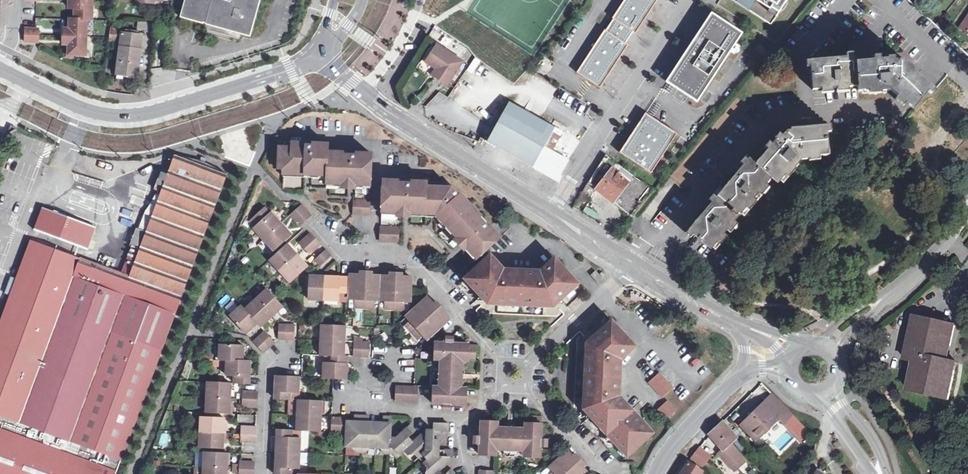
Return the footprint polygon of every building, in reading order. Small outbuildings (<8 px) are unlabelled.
[(78,10),(72,10),(71,20),(66,20),(66,31),(71,32),(71,45),(65,45),(65,56),(85,57),(86,21),(91,21),(92,0),(78,0),(78,10)] [(230,3),(220,0),(213,0),(206,26),(249,38),(259,0),(231,0),(230,3)] [(576,73),(599,88),(628,45),(625,43),(633,31),(636,33),(657,0),(624,0),(612,18),(614,19),(606,31),(605,30),(576,73)] [(781,14),(791,0),(761,0),(781,14)] [(967,33),(967,13),(959,27),(967,33)] [(711,15),(668,80),(698,99),(740,34),(711,15)] [(947,27),(939,20),(935,24),(943,32),(947,27)] [(118,42),(119,28),(110,27),(109,41),(118,42)] [(39,31),(25,30),(25,43),(39,44),(39,31)] [(143,37),(123,35),(119,76),(138,78),(143,37)] [(761,44),(757,48),(765,55),(769,51),(761,44)] [(426,62),(437,69),(440,71),(436,77),(447,84),(463,62),(437,45),(426,62)] [(881,91),(892,90),(912,109),(932,85),(918,73),(919,71),(906,61),(905,62),(902,59),(888,60),(887,58),(855,60),(855,56),(810,59),(812,89),(857,86),(858,90),(881,89),(881,91)] [(138,78),(119,76),(118,82),(138,84),(138,78)] [(556,181),(568,160),(551,151),(562,131),(510,101),(488,141),(520,160),(519,162),(533,170),(534,168),(556,181)] [(645,113),(619,153),(650,173),(677,134),(645,113)] [(19,127),(13,124),(7,135),(13,138),(18,128),(19,127)] [(795,167),(801,159),(809,159),(809,156),(829,154),(827,124),(791,127),(791,130),(786,130),(782,135),(781,134),(755,163),(749,158),(688,230),(711,249),(772,177),(778,183),(793,166),(795,167)] [(329,145),(285,144),(285,148),(284,172),(328,174),(328,180),(328,183),(371,185),(373,155),(328,153),(329,145)] [(632,218),(653,191),(605,155),(587,182),(632,218)] [(235,178),(176,156),(168,175),(162,172),(155,189),(159,191),(158,194),(160,195),(153,213),(147,211),(140,230),(137,229),(132,241),(135,242),(123,275),(31,241),(0,326),(0,473),(112,473),(217,205),(224,208),(235,178)] [(448,185),(384,183),(382,211),(398,212),(436,213),(465,244),(479,259),(501,239),(465,199),(462,201),(448,185)] [(656,199),(666,202),(668,194),(658,192),(656,199)] [(369,202),(354,202),(354,215),(369,215),(369,202)] [(311,217),(302,207),(297,212),(306,222),(311,217)] [(664,226),(675,216),(667,207),(656,217),(664,226)] [(96,228),(43,208),(35,231),(88,250),(96,228)] [(398,212),(382,211),(382,216),(434,219),(474,263),(479,259),(465,244),(436,213),(398,212)] [(306,222),(297,212),(291,217),(301,227),(306,222)] [(271,214),(253,230),(264,242),(282,226),(271,214)] [(291,236),(282,226),(264,242),(273,252),(291,236)] [(399,243),(399,226),(379,226),(379,242),(399,243)] [(300,245),(305,251),(316,240),(311,235),(300,245)] [(316,240),(305,251),(309,256),(321,246),(316,240)] [(297,257),(287,246),(269,262),(279,274),(297,257)] [(331,257),(326,252),(316,262),(321,267),(331,257)] [(297,257),(279,274),(290,285),(307,269),(297,257)] [(556,316),(581,287),(556,262),(544,262),(543,273),(507,270),(506,261),(487,260),(466,283),(466,294),(472,301),(484,314),(556,316)] [(603,281),(596,273),(591,277),(599,285),(603,281)] [(368,277),(351,277),(350,301),(356,301),(356,310),(374,310),(375,301),(386,302),(385,311),(404,312),(404,303),(410,303),(411,279),(388,278),(368,277)] [(325,278),(309,278),(308,301),(324,302),(325,278)] [(342,279),(325,278),(324,302),(338,302),(339,295),(347,295),(348,279),(342,279)] [(257,301),(273,318),(284,308),(267,291),(257,301)] [(451,319),(431,296),(409,315),(413,320),(407,325),(420,339),(425,333),(430,338),(451,319)] [(273,318),(257,301),(246,311),(258,324),(261,328),(273,318)] [(246,311),(242,307),(230,317),(247,335),(258,324),(246,311)] [(634,347),(604,315),(577,338),(574,412),(578,418),(578,419),(586,428),(598,441),(609,431),(619,443),(618,445),(623,450),(625,449),(630,455),(652,436),(618,397),(619,358),(634,347)] [(956,327),(916,318),(908,353),(911,354),(910,362),(919,364),(917,371),(913,371),(909,390),(949,400),(955,372),(951,371),(953,362),(944,360),(947,346),(951,347),(956,327)] [(345,327),(321,326),(320,340),(344,341),(345,341),(345,327)] [(287,327),(280,327),(279,340),(287,340),(287,327)] [(275,343),(265,333),(254,343),(264,354),(275,343)] [(320,340),(320,356),(332,356),(344,357),(344,341),(320,340)] [(362,344),(354,343),(353,357),(361,357),(362,344)] [(476,346),(435,345),(435,355),(441,355),(440,363),(439,389),(440,396),(433,396),(433,404),(467,406),(467,390),(461,390),(462,363),(475,363),(476,346)] [(244,346),(220,346),(220,360),(227,361),(243,362),(244,346)] [(346,362),(347,357),(344,357),(332,356),(332,364),(323,364),(323,379),(346,380),(346,362)] [(243,362),(227,361),(226,376),(235,376),(235,384),(249,385),(250,373),(250,362),(243,362)] [(671,388),(657,373),(648,382),(661,397),(671,388)] [(299,379),(277,377),(275,400),(290,400),(290,393),(299,393),(299,379)] [(231,384),(208,383),(208,398),(231,399),(231,384)] [(418,388),(396,387),(396,403),(417,403),(418,388)] [(754,404),(743,413),(746,416),(736,425),(752,442),(776,420),(783,427),(792,418),(768,396),(757,407),(754,404)] [(231,399),(208,398),(207,413),(230,415),(231,399)] [(258,400),(243,400),(242,408),(258,408),(258,400)] [(322,402),(299,401),(298,416),(321,417),(322,402)] [(667,402),(656,411),(665,421),(674,411),(667,402)] [(162,426),(171,428),(175,412),(166,410),(162,426)] [(321,417),(298,416),(297,431),(320,432),(321,417)] [(355,428),(347,427),(347,434),(347,447),(351,447),(354,453),(361,453),(362,417),(355,417),(355,428)] [(362,417),(361,453),(367,454),(371,449),(376,449),(377,429),(369,428),(370,417),(362,417)] [(497,422),(481,422),(481,438),(480,456),(489,457),(489,450),(497,450),(524,451),(530,452),(530,459),(540,459),(542,418),(526,417),(525,430),(497,429),(497,422)] [(224,418),(201,418),(200,433),(224,434),(224,418)] [(384,429),(377,429),(376,449),(380,449),(383,454),(389,455),(391,438),(392,419),(384,418),(384,429)] [(340,419),(332,419),(331,433),(339,433),(340,419)] [(348,419),(340,419),(339,433),(347,434),(347,427),(348,419)] [(717,455),(732,469),(742,458),(728,445),(734,438),(719,422),(709,434),(723,449),(717,455)] [(413,444),(405,452),(409,456),(415,455),(419,459),(434,446),(435,431),(449,432),(449,424),(434,424),(433,431),(428,431),(427,434),(423,434),(413,444)] [(397,438),(391,438),(389,455),(393,455),(397,459),(405,452),(413,444),(408,438),(415,432),(411,427),(397,438)] [(278,442),(277,453),(299,454),(300,439),(292,439),(293,431),(278,430),(278,442)] [(158,445),(168,448),(172,435),(161,432),(158,445)] [(224,434),(200,433),(200,447),(223,448),(224,434)] [(256,435),(241,435),(241,443),(256,443),(256,435)] [(440,472),(449,463),(449,459),(453,459),(453,452),(439,452),(424,465),(428,470),(427,473),(437,473),(440,472)] [(550,468),(554,473),(553,473),(587,473),(567,452),(550,468)] [(708,461),(697,452),(692,458),(703,467),(708,461)] [(205,453),(204,468),(228,469),(228,454),(205,453)] [(277,453),(277,464),(276,473),(291,473),(291,469),(299,469),(299,454),(277,453)] [(679,473),(699,473),(702,470),(689,461),(679,473)] [(255,463),(240,462),(239,470),(255,471),(255,463)]
